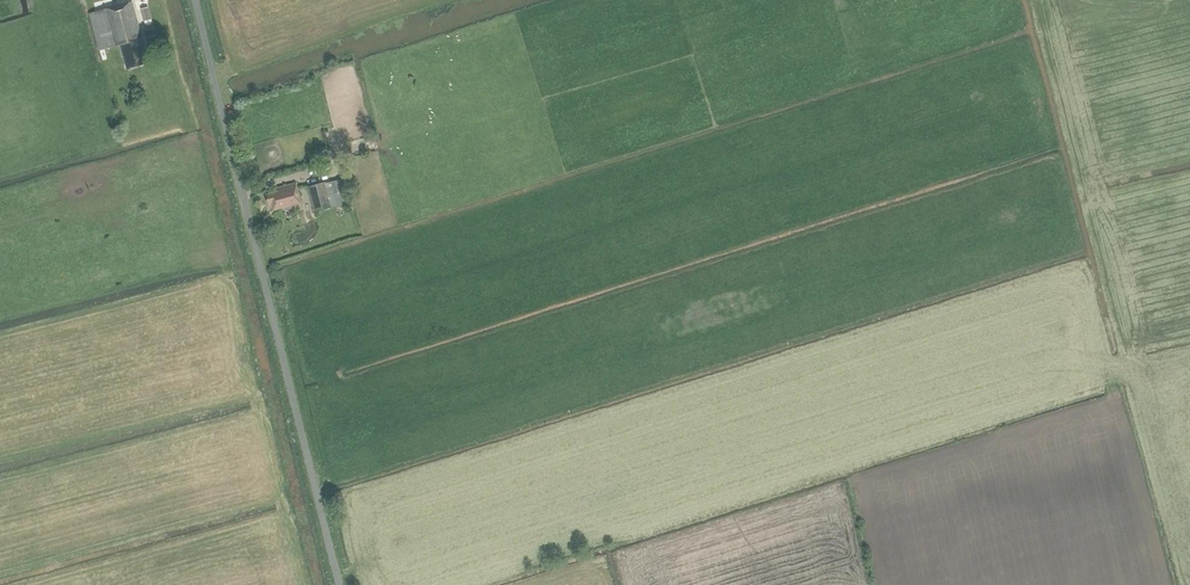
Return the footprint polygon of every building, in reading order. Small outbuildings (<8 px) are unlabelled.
[(130,4),(105,11),(89,16),(99,53),(120,47),(127,71),(147,65),(140,41),(141,40),(130,4)] [(141,9),(146,30),(154,28),(148,7),(141,9)] [(307,186),(314,212),(351,202),(344,176),(307,186)] [(282,211),(299,206),(293,183),(276,187),(277,191),(263,195),(265,204),(268,203),(270,211),(281,208),(282,211)]
